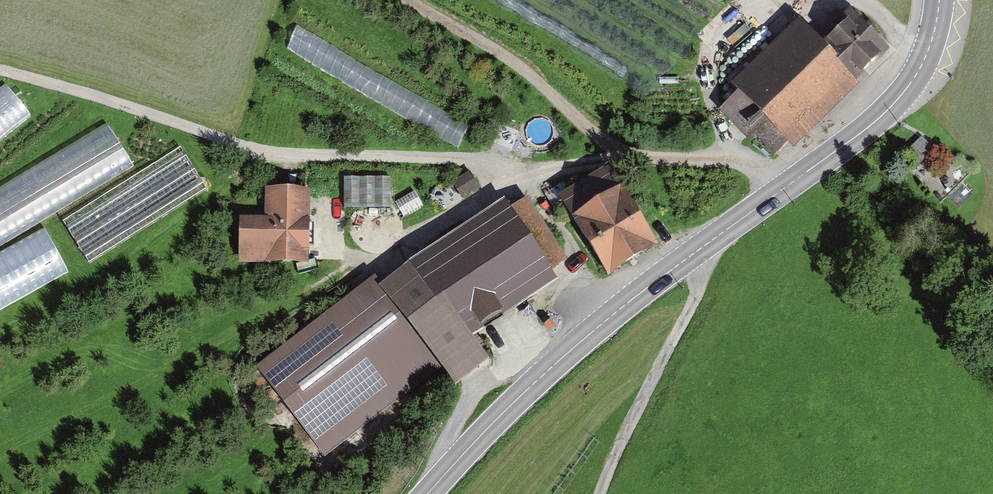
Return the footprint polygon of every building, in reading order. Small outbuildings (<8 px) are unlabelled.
[(791,150),(891,46),(846,3),(815,36),(792,13),(730,78),(740,87),(719,109),(767,156),(781,142),(791,150)] [(306,25),(293,45),(329,67),(332,62),(345,70),(354,55),(306,25)] [(35,120),(11,87),(0,95),(0,145),(35,120)] [(136,167),(112,124),(0,184),(0,241),(136,167)] [(918,169),(937,152),(921,134),(902,151),(918,169)] [(65,216),(89,258),(208,193),(185,150),(65,216)] [(461,196),(480,184),(471,170),(452,182),(461,196)] [(351,178),(351,207),(390,207),(390,178),(351,178)] [(311,262),(312,184),(263,183),(263,216),(239,215),(238,261),(311,262)] [(610,273),(658,241),(619,184),(573,213),(610,273)] [(474,336),(558,277),(505,198),(378,281),(265,373),(327,450),(443,363),(457,381),(488,357),(474,336)] [(0,251),(0,307),(71,271),(48,227),(0,251)]
